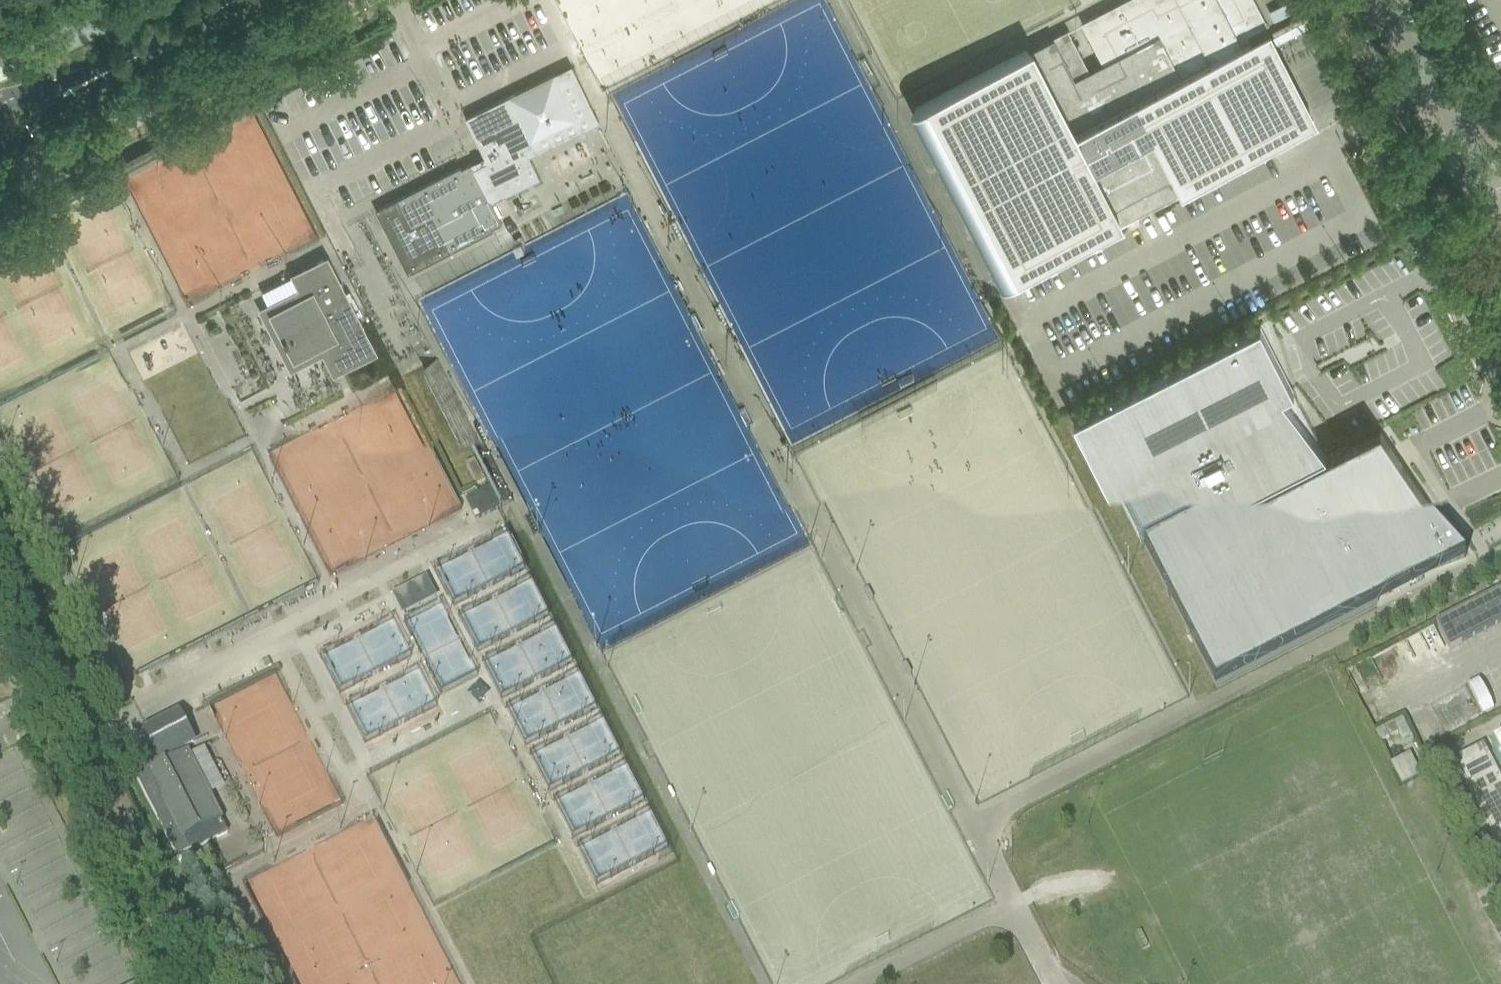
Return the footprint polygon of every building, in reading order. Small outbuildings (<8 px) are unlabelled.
[(1083,21),(1105,62),(1091,69),(1070,28),(1053,37),(1038,45),(1038,44),(1028,49),(930,100),(925,102),(918,106),(919,108),(919,107),(944,156),(948,155),(956,171),(953,173),(974,214),(977,212),(986,229),(983,231),(1008,279),(1008,280),(1009,281),(1313,123),(1313,122),(1312,123),(1274,49),(1260,56),(1258,52),(1254,44),(1249,34),(1269,23),(1257,0),(1124,0),(1083,21)] [(489,160),(475,167),(473,162),(463,167),(462,165),(377,209),(410,272),(495,228),(494,226),(503,222),(491,197),(504,191),(506,195),(542,177),(531,154),(537,151),(538,152),(539,151),(533,140),(578,118),(556,73),(555,73),(467,116),(489,160)] [(310,350),(314,348),(329,340),(343,369),(379,350),(330,256),(295,274),(306,295),(274,312),(286,336),(286,337),(288,341),(289,341),(297,356),(310,350)] [(1262,322),(1075,417),(1091,449),(1115,494),(1141,546),(1327,450),(1294,385),(1262,322)] [(1198,521),(1144,549),(1209,676),(1215,687),(1377,604),(1465,559),(1459,547),(1443,516),(1431,522),(1382,426),(1198,521)] [(499,509),(489,488),(465,500),(475,521),(499,509)] [(1436,623),(1449,650),(1500,623),(1500,589),(1435,623),(1436,623)] [(177,859),(190,852),(227,834),(187,756),(184,758),(180,751),(193,744),(178,715),(145,732),(159,760),(146,767),(144,762),(130,768),(177,859)] [(1400,719),(1391,724),(1396,734),(1402,745),(1411,741),(1400,719)] [(1391,724),(1382,728),(1387,738),(1396,734),(1391,724)] [(1382,728),(1373,733),(1379,743),(1387,738),(1382,728)] [(1453,761),(1500,854),(1500,782),(1482,746),(1453,761)] [(1491,753),(1500,772),(1500,748),(1492,753),(1491,753)] [(1408,755),(1388,764),(1399,787),(1419,777),(1408,755)] [(19,859),(1,859),(12,886),(26,886),(31,896),(31,901),(49,901),(49,895),(55,893),(58,899),(58,872),(41,872),(42,866),(34,848),(34,854),(33,854),(19,859)]
